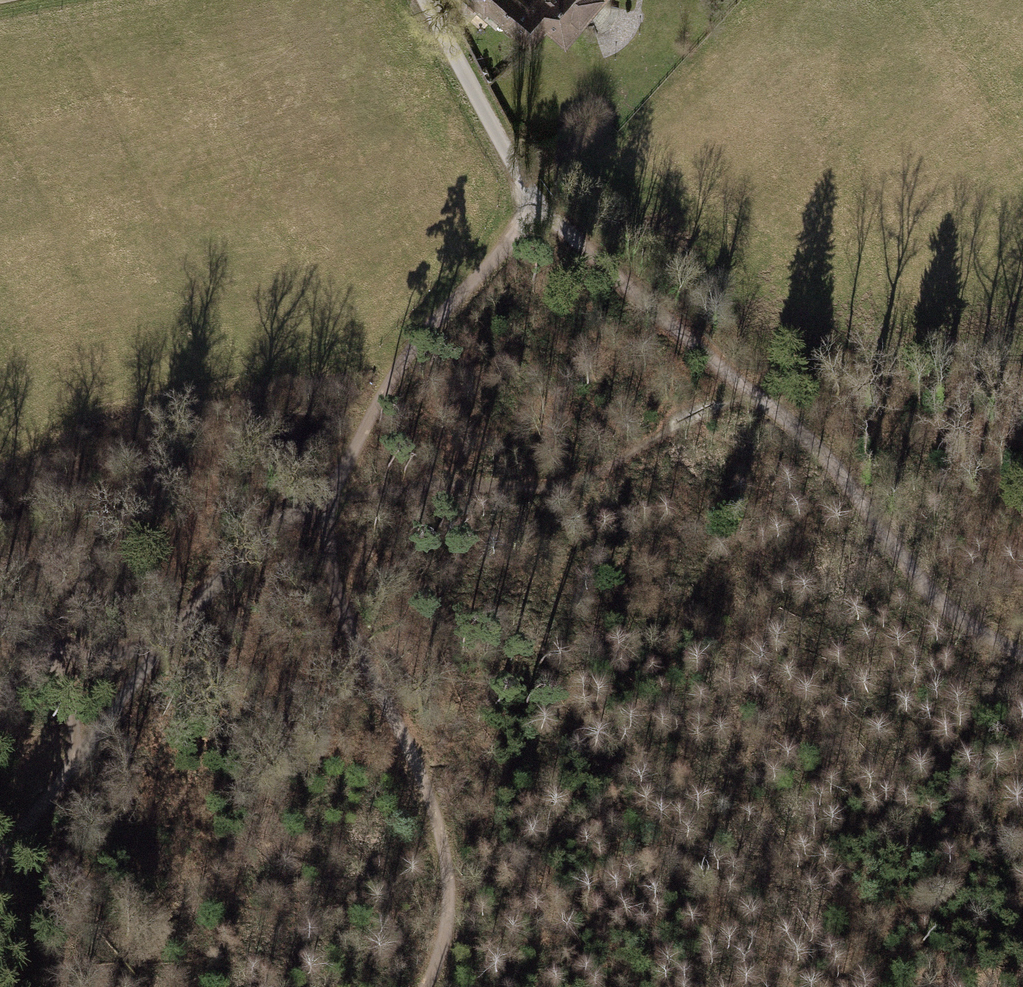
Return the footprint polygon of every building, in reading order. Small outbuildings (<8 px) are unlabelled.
[(501,2),(547,45),(557,34),(573,48),(618,0),(502,0),(501,2)]
